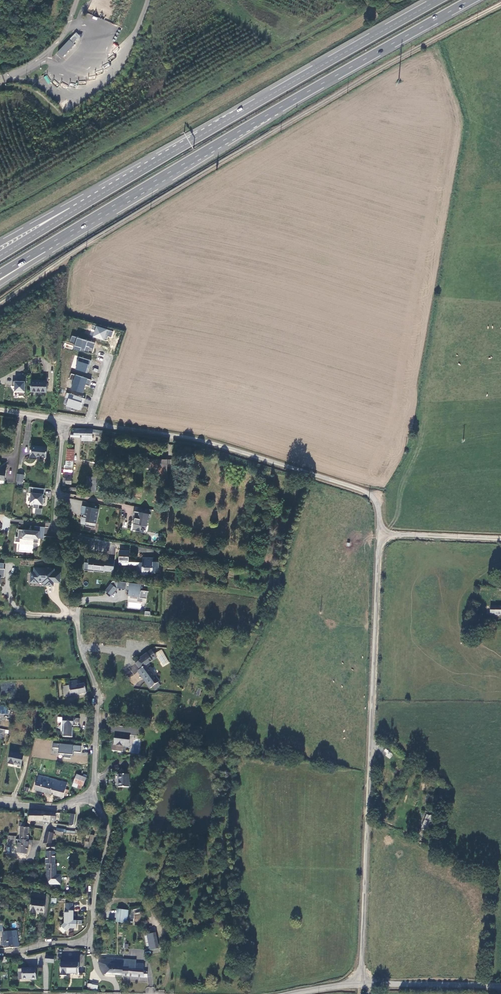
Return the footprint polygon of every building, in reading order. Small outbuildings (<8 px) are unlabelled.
[(76,32),(70,39),(74,43),(80,36),(76,32)] [(75,44),(70,40),(58,52),(63,57),(75,44)] [(113,332),(93,325),(91,329),(96,330),(94,336),(107,341),(108,336),(112,337),(113,332)] [(75,343),(74,349),(85,352),(85,351),(92,353),(95,343),(72,335),(70,342),(75,343)] [(79,357),(76,369),(87,373),(91,361),(79,357)] [(74,381),(71,389),(83,393),(86,384),(90,386),(91,380),(71,373),(69,379),(74,381)] [(47,381),(42,380),(31,380),(31,390),(47,392),(47,381)] [(25,382),(14,381),(14,392),(25,392),(25,382)] [(69,399),(67,405),(81,410),(83,403),(84,404),(85,399),(67,393),(65,398),(69,399)] [(91,433),(91,430),(73,429),(74,432),(71,432),(70,437),(81,438),(90,438),(91,438),(91,433)] [(47,446),(32,444),(30,456),(36,457),(36,454),(47,456),(47,446)] [(167,458),(147,458),(146,466),(159,467),(158,475),(167,475),(167,464),(167,459),(167,458)] [(23,482),(24,474),(17,473),(16,481),(17,481),(23,482)] [(71,474),(63,473),(63,478),(66,478),(66,483),(71,483),(71,474)] [(45,488),(30,486),(29,493),(31,493),(30,497),(32,497),(31,502),(34,503),(33,508),(39,508),(40,503),(44,504),(45,498),(43,498),(43,494),(44,495),(45,488)] [(99,509),(82,505),(80,514),(85,515),(84,517),(82,517),(81,523),(86,524),(85,526),(91,527),(91,522),(96,523),(99,509)] [(151,514),(133,510),(132,515),(134,516),(133,520),(134,520),(132,529),(139,531),(140,526),(142,525),(147,526),(148,518),(150,519),(151,514)] [(45,527),(35,526),(35,530),(19,529),(18,536),(16,536),(15,541),(20,541),(20,538),(23,538),(23,536),(34,538),(34,539),(33,542),(39,542),(39,538),(44,539),(45,527)] [(98,559),(99,558),(93,557),(93,559),(88,558),(87,562),(89,562),(88,567),(94,568),(94,570),(104,571),(104,570),(113,571),(115,558),(105,557),(105,560),(98,559)] [(152,558),(142,557),(142,562),(137,562),(136,571),(141,571),(142,574),(147,574),(148,571),(150,572),(150,573),(155,573),(155,572),(156,572),(157,567),(158,567),(158,561),(152,561),(152,558)] [(87,562),(84,561),(84,569),(94,570),(94,568),(88,567),(89,562),(87,562)] [(53,581),(60,582),(60,573),(54,572),(54,569),(34,568),(34,573),(31,572),(31,580),(32,582),(36,582),(38,581),(46,581),(46,585),(53,585),(53,581)] [(105,589),(111,594),(117,587),(117,580),(112,580),(105,589)] [(125,588),(125,590),(128,590),(128,594),(137,595),(137,600),(142,601),(142,597),(146,598),(147,590),(140,589),(141,583),(126,581),(125,588)] [(489,605),(489,615),(500,614),(500,605),(489,605)] [(155,657),(154,654),(152,651),(141,658),(142,659),(145,665),(140,669),(138,670),(149,688),(151,687),(153,690),(159,686),(157,683),(158,683),(154,676),(155,675),(150,668),(149,669),(148,667),(149,666),(148,663),(152,661),(151,659),(155,657)] [(136,663),(140,669),(145,665),(142,659),(136,663)] [(69,687),(63,688),(64,696),(85,692),(84,683),(80,684),(79,680),(68,682),(69,687)] [(75,717),(64,716),(63,734),(64,734),(73,735),(73,725),(75,725),(80,726),(81,718),(75,718),(75,717)] [(64,734),(64,736),(74,737),(75,725),(73,725),(73,735),(64,734)] [(117,725),(109,725),(108,732),(116,733),(117,725)] [(133,727),(117,725),(116,733),(115,739),(117,739),(116,744),(113,744),(113,750),(124,752),(125,745),(127,746),(128,740),(129,740),(129,735),(131,735),(132,735),(133,727)] [(140,728),(133,727),(132,735),(139,736),(140,728)] [(80,752),(81,746),(53,743),(52,749),(58,749),(58,753),(64,754),(63,757),(71,757),(72,751),(80,752)] [(22,765),(25,755),(12,752),(9,763),(15,765),(15,763),(22,765)] [(117,774),(117,787),(128,787),(128,773),(117,774)] [(65,790),(67,783),(39,775),(35,790),(63,797),(64,795),(66,796),(67,791),(65,790)] [(82,786),(85,779),(76,776),(74,783),(82,786)] [(34,820),(43,820),(45,811),(30,811),(29,818),(28,824),(33,825),(34,820)] [(51,819),(52,811),(45,811),(43,820),(47,820),(47,818),(51,819)] [(422,828),(428,829),(431,815),(425,814),(422,828)] [(25,822),(23,822),(20,822),(20,827),(21,827),(21,839),(29,839),(29,826),(25,826),(25,822)] [(52,843),(53,841),(54,830),(49,830),(47,832),(44,842),(52,843)] [(93,849),(95,835),(92,834),(90,841),(86,841),(85,847),(93,849)] [(16,842),(17,836),(8,836),(7,844),(14,845),(14,842),(16,842)] [(32,844),(33,839),(29,839),(21,839),(19,839),(18,854),(21,854),(21,855),(26,856),(27,853),(28,853),(28,846),(29,846),(29,844),(32,844)] [(55,851),(47,851),(46,863),(47,863),(54,863),(55,863),(55,851)] [(54,863),(54,878),(47,878),(47,882),(60,882),(60,873),(56,873),(56,863),(55,863),(54,863)] [(32,900),(31,912),(36,912),(37,910),(44,911),(46,901),(32,900)] [(73,903),(66,903),(65,912),(64,912),(64,923),(61,925),(65,931),(68,928),(76,928),(76,924),(77,920),(73,920),(73,910),(73,903)] [(4,932),(5,948),(20,945),(19,938),(18,937),(17,930),(4,932)] [(152,933),(146,934),(149,949),(155,948),(152,933)] [(103,974),(120,975),(125,975),(125,967),(126,959),(101,958),(99,961),(103,974)] [(138,960),(126,959),(125,967),(137,968),(138,963),(138,960)] [(79,963),(61,963),(61,976),(67,976),(67,974),(79,974),(79,967),(79,963)] [(137,968),(125,967),(125,975),(149,977),(149,972),(146,971),(147,969),(146,965),(138,963),(137,968)] [(27,977),(36,978),(36,968),(23,968),(22,979),(27,979),(27,977)]
